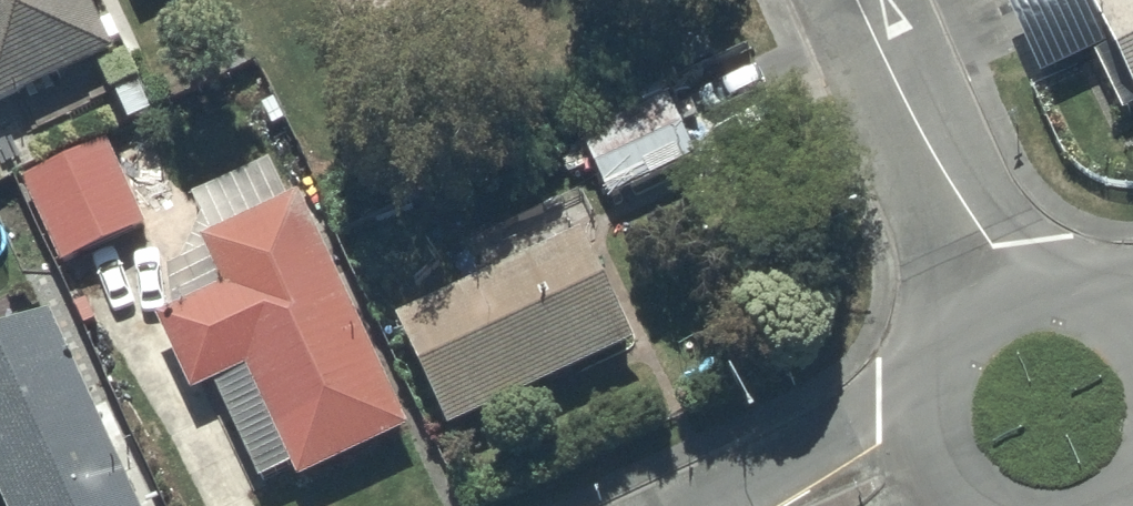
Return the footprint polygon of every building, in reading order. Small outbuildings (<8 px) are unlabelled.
[(119,59),(116,53),(126,49),(117,27),(107,32),(92,0),(0,0),(0,114),(119,59)] [(1132,85),(1132,0),(1100,0),(1103,6),(1095,10),(1132,85)] [(582,138),(615,205),(701,164),(669,96),(582,138)] [(24,186),(63,272),(149,232),(110,146),(24,186)] [(296,473),(302,486),(412,435),(303,198),(290,204),(272,164),(194,200),(204,223),(183,265),(168,272),(186,312),(161,323),(196,400),(218,391),(262,488),(296,473)] [(401,322),(453,437),(640,353),(588,237),(574,244),(559,212),(529,225),(544,258),(401,322)] [(5,505),(140,505),(55,320),(0,345),(0,495),(5,505)]
